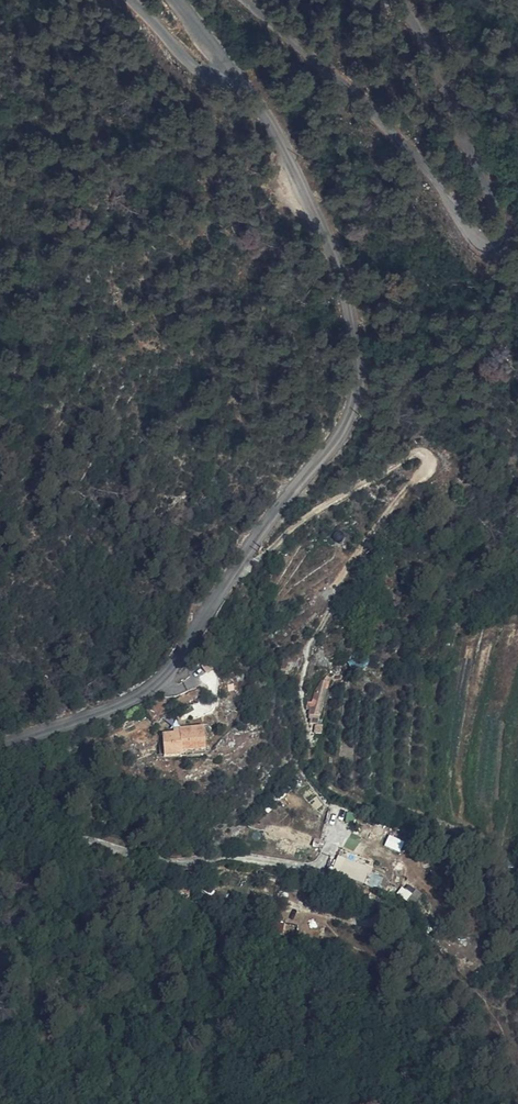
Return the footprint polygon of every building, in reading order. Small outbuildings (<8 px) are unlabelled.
[(313,707),(307,704),(301,716),(308,719),(313,707)] [(164,732),(165,755),(207,753),(206,725),(175,726),(175,732),(164,732)] [(333,873),(380,890),(385,877),(374,873),(376,868),(339,855),(333,873)] [(363,909),(370,893),(364,890),(356,905),(363,909)] [(301,903),(300,912),(316,915),(318,906),(301,903)] [(204,916),(207,918),(217,909),(208,905),(204,916)] [(213,920),(217,909),(207,918),(213,920)] [(223,911),(217,909),(213,920),(218,923),(223,911)] [(326,1027),(352,1031),(353,1021),(327,1018),(326,1027)]
